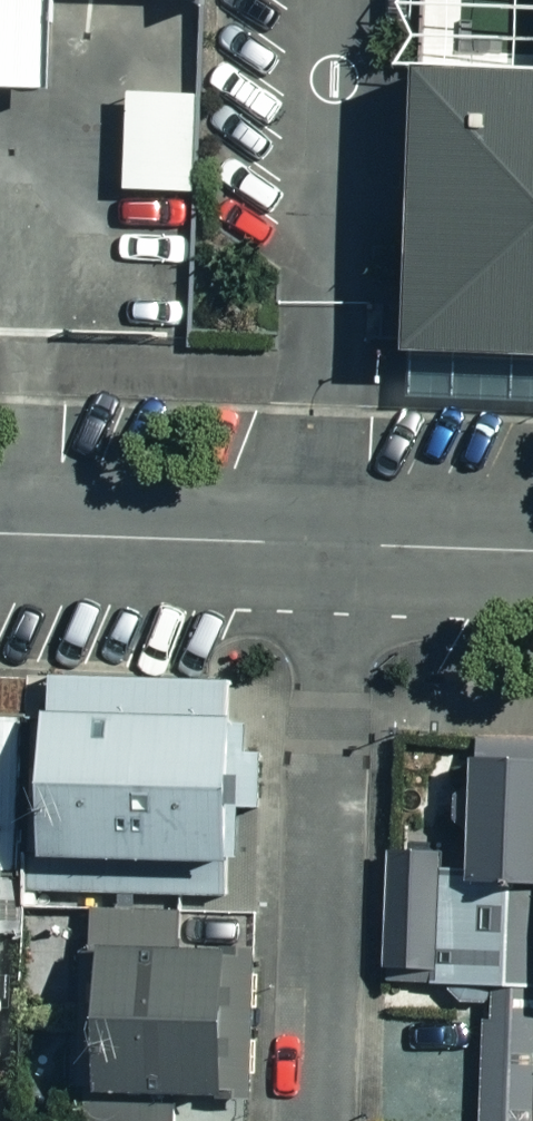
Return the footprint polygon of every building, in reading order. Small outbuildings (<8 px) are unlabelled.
[(422,77),(416,250),(412,362),(532,366),(532,0),(425,0),(422,77)] [(203,97),(133,95),(129,193),(200,195),(203,97)] [(412,362),(411,402),(532,406),(532,366),(412,362)] [(33,726),(34,684),(0,683),(0,725),(33,726)] [(34,684),(33,726),(234,730),(234,688),(34,684)] [(0,725),(0,1046),(2,939),(29,940),(30,896),(33,726),(0,725)] [(234,730),(33,726),(30,896),(232,900),(234,811),(261,812),(262,754),(240,753),(240,730),(234,730)] [(479,746),(478,760),(466,760),(463,859),(382,858),(380,968),(428,968),(427,983),(508,984),(510,883),(532,884),(532,748),(479,746)] [(211,953),(88,952),(86,1092),(210,1094),(211,953)] [(478,1014),(482,1120),(532,1120),(532,1012),(478,1014)]
